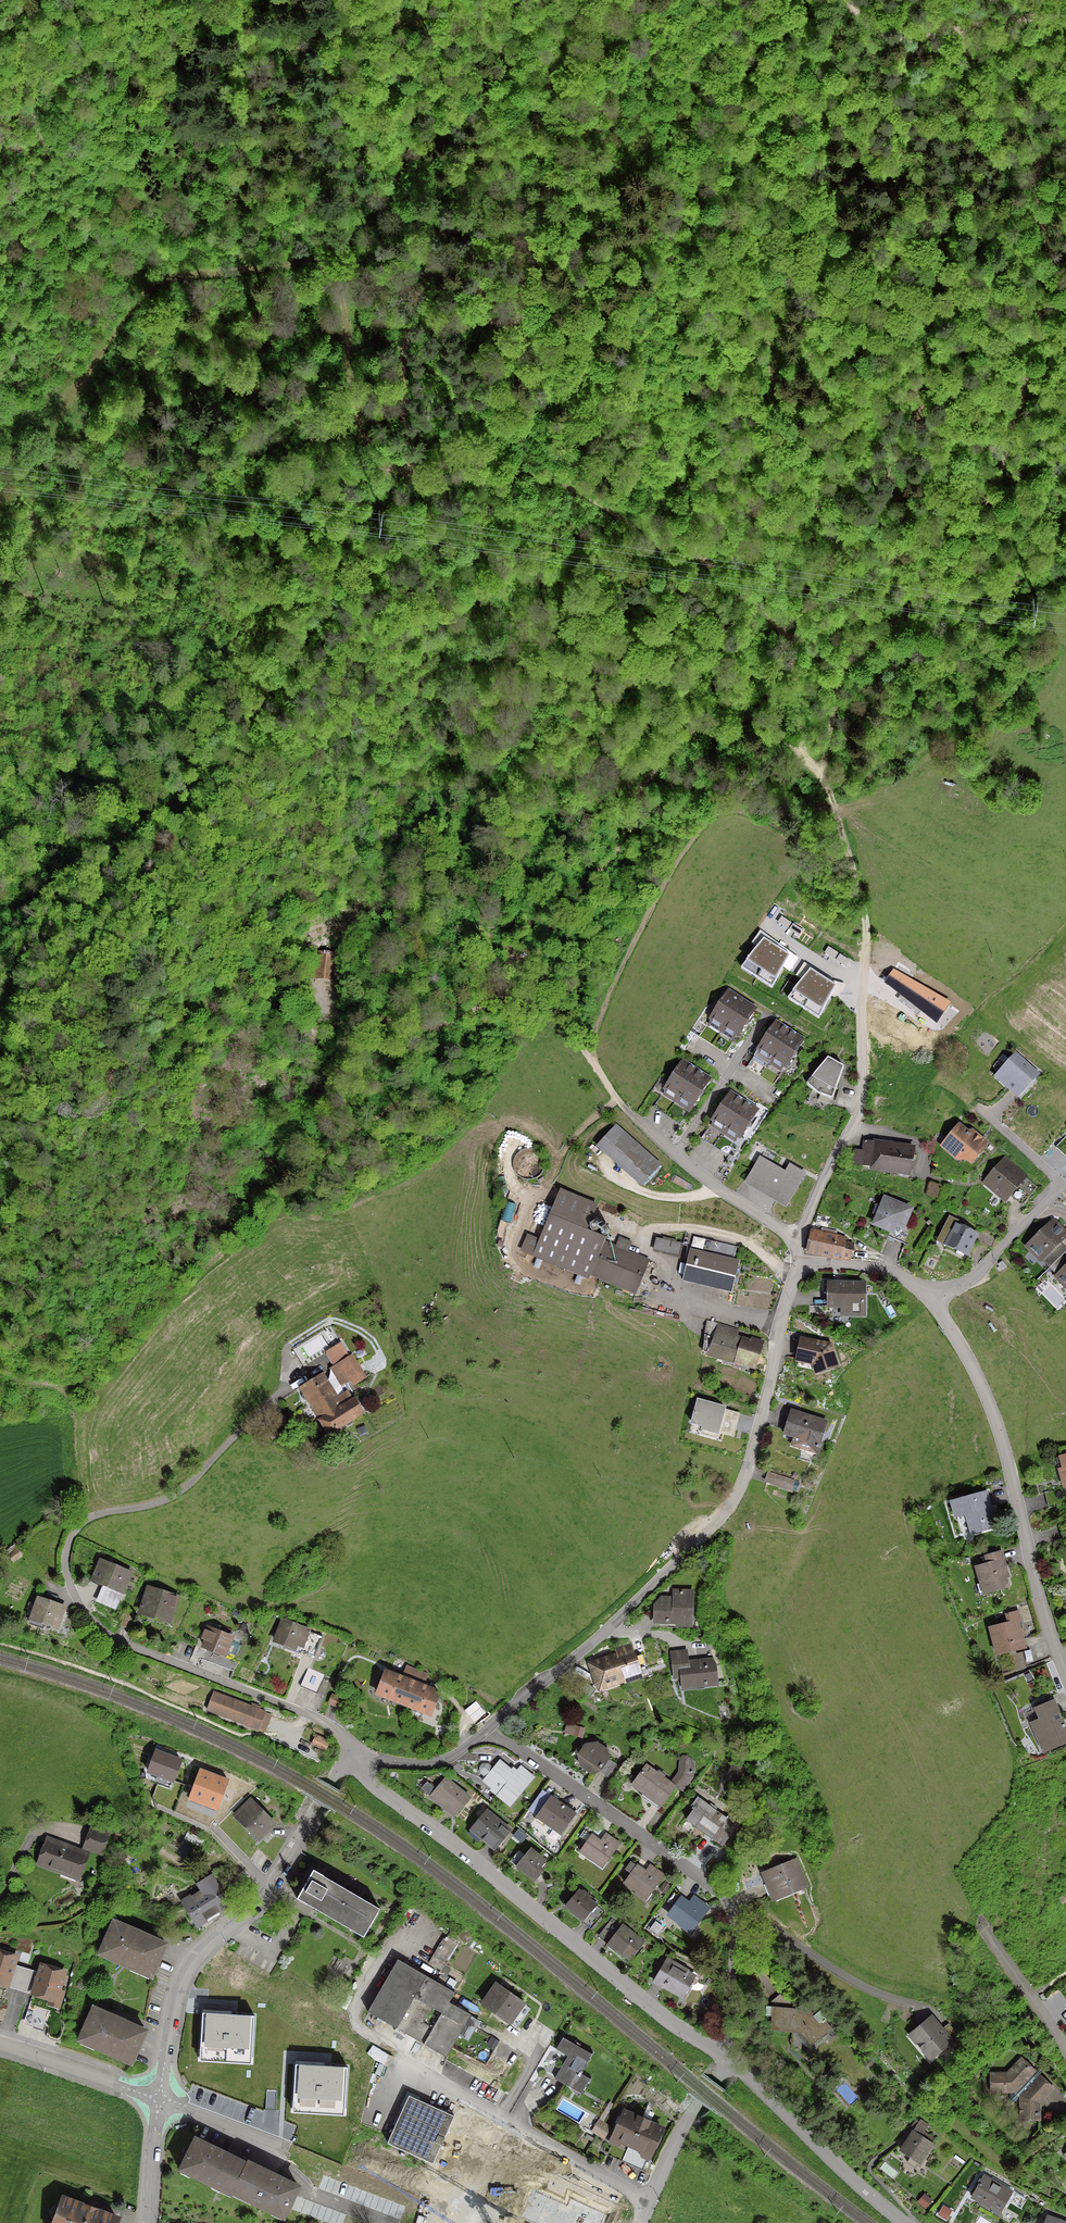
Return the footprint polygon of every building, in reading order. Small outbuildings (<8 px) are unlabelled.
[(51,447),(58,453),(67,440),(62,437),(59,440),(57,438),(51,447)] [(589,824),(591,816),(583,813),(580,825),(584,826),(585,823),(589,824)] [(789,952),(764,937),(742,965),(772,985),(789,952)] [(312,977),(330,979),(333,957),(328,956),(329,953),(316,952),(315,957),(314,957),(312,977)] [(836,983),(810,967),(788,996),(819,1016),(836,983)] [(894,968),(885,979),(937,1022),(950,1002),(894,968)] [(709,1019),(723,1028),(740,1002),(726,993),(720,1002),(717,1003),(715,1006),(715,1009),(709,1019)] [(740,1002),(723,1028),(737,1036),(743,1027),(746,1027),(748,1023),(747,1020),(753,1011),(740,1002)] [(757,1050),(771,1059),(787,1033),(774,1024),(768,1034),(765,1034),(763,1037),(763,1040),(757,1050)] [(771,1059),(785,1067),(791,1058),(794,1058),(796,1054),(795,1051),(801,1042),(787,1033),(771,1059)] [(1008,1086),(1019,1097),(1038,1076),(1015,1055),(1001,1070),(1013,1081),(1008,1086)] [(833,1096),(844,1065),(828,1056),(807,1081),(818,1091),(833,1096)] [(664,1089),(677,1098),(694,1072),(680,1063),(674,1073),(671,1073),(669,1076),(670,1079),(664,1089)] [(708,1081),(694,1072),(677,1098),(691,1107),(697,1097),(700,1097),(702,1093),(702,1090),(708,1081)] [(712,1120),(725,1129),(742,1103),(728,1095),(722,1104),(719,1104),(717,1108),(718,1111),(712,1120)] [(755,1112),(742,1103),(725,1129),(739,1138),(745,1128),(748,1128),(750,1125),(749,1122),(755,1112)] [(966,1134),(957,1127),(945,1141),(956,1150),(954,1153),(954,1157),(959,1160),(963,1160),(965,1158),(971,1163),(979,1154),(975,1151),(982,1142),(971,1133),(969,1135),(966,1133),(966,1134)] [(617,1130),(602,1147),(642,1183),(657,1166),(617,1130)] [(863,1143),(862,1152),(854,1150),(852,1165),(910,1174),(913,1152),(873,1146),(873,1143),(864,1141),(863,1143)] [(746,1183),(785,1205),(800,1180),(760,1158),(746,1183)] [(1013,1199),(1021,1205),(1035,1188),(1002,1161),(987,1180),(995,1186),(992,1190),(1005,1200),(1011,1193),(1015,1197),(1013,1199)] [(598,1205),(560,1188),(549,1215),(586,1231),(598,1205)] [(876,1207),(873,1214),(877,1216),(873,1225),(893,1233),(895,1228),(901,1230),(909,1211),(884,1200),(880,1209),(876,1207)] [(647,1261),(611,1246),(610,1249),(601,1246),(604,1239),(586,1231),(549,1215),(531,1256),(587,1280),(589,1275),(634,1294),(647,1261)] [(976,1235),(963,1229),(965,1225),(948,1216),(938,1237),(947,1241),(945,1245),(965,1256),(976,1235)] [(1026,1246),(1040,1261),(1065,1236),(1051,1222),(1026,1246)] [(822,1235),(811,1232),(806,1253),(840,1260),(841,1259),(849,1260),(852,1246),(844,1244),(845,1240),(832,1237),(833,1232),(823,1230),(822,1235)] [(686,1247),(690,1248),(682,1281),(683,1282),(684,1278),(719,1286),(718,1290),(730,1293),(737,1262),(736,1264),(729,1262),(730,1258),(733,1258),(736,1247),(705,1240),(705,1237),(689,1233),(686,1247)] [(1001,1270),(1005,1267),(1001,1261),(997,1265),(1001,1270)] [(1055,1277),(1065,1288),(1065,1266),(1055,1277)] [(827,1285),(827,1291),(827,1306),(847,1307),(847,1315),(862,1315),(863,1285),(827,1285)] [(718,1325),(713,1341),(704,1338),(701,1352),(734,1362),(735,1358),(755,1364),(761,1344),(749,1341),(747,1344),(733,1340),(736,1331),(718,1325)] [(833,1366),(826,1345),(801,1341),(797,1360),(814,1363),(817,1372),(833,1366)] [(339,1363),(353,1385),(363,1379),(340,1342),(325,1352),(334,1366),(339,1363)] [(352,1399),(351,1400),(346,1391),(336,1397),(332,1392),(330,1394),(318,1375),(298,1388),(303,1395),(302,1396),(301,1399),(302,1401),(305,1401),(306,1400),(328,1435),(361,1414),(352,1399)] [(725,1407),(698,1399),(692,1423),(703,1426),(702,1429),(718,1433),(725,1407)] [(826,1422),(791,1411),(783,1435),(794,1439),(792,1445),(816,1453),(826,1422)] [(348,1441),(356,1436),(352,1430),(344,1435),(348,1441)] [(768,1474),(765,1482),(789,1489),(791,1481),(768,1474)] [(986,1508),(989,1507),(984,1493),(950,1503),(955,1517),(965,1514),(971,1534),(992,1528),(986,1508)] [(16,1550),(8,1556),(12,1562),(20,1556),(16,1550)] [(982,1595),(1007,1588),(1002,1569),(1004,1568),(999,1552),(986,1556),(989,1563),(974,1567),(982,1595)] [(93,1578),(103,1582),(101,1585),(121,1593),(129,1573),(100,1561),(93,1578)] [(175,1598),(148,1589),(140,1614),(141,1614),(142,1609),(153,1613),(152,1618),(167,1623),(175,1598)] [(654,1612),(654,1625),(689,1626),(690,1593),(673,1592),(673,1600),(660,1600),(658,1601),(658,1607),(654,1612)] [(60,1618),(63,1608),(37,1599),(29,1624),(41,1628),(43,1623),(53,1626),(56,1617),(60,1618)] [(135,1615),(125,1610),(119,1624),(129,1629),(135,1615)] [(996,1656),(1024,1649),(1017,1622),(1019,1621),(1016,1612),(1005,1615),(1007,1623),(989,1628),(996,1656)] [(302,1652),(315,1657),(323,1636),(290,1624),(291,1621),(286,1619),(285,1622),(283,1621),(276,1641),(293,1647),(292,1651),(301,1655),(302,1652)] [(205,1641),(203,1648),(222,1656),(230,1638),(210,1630),(209,1633),(205,1631),(201,1640),(205,1641)] [(640,1674),(632,1652),(592,1666),(599,1688),(640,1674)] [(685,1652),(670,1654),(672,1670),(681,1669),(680,1674),(682,1688),(715,1685),(715,1680),(723,1679),(722,1669),(718,1665),(713,1666),(711,1660),(686,1663),(685,1652)] [(301,1685),(318,1693),(326,1675),(308,1667),(301,1685)] [(403,1673),(424,1681),(426,1675),(405,1668),(403,1673)] [(384,1672),(376,1694),(403,1704),(411,1683),(384,1672)] [(574,1687),(591,1698),(597,1689),(580,1678),(574,1687)] [(438,1693),(411,1683),(403,1704),(429,1715),(438,1693)] [(205,1705),(256,1726),(263,1709),(212,1688),(205,1705)] [(331,1696),(328,1703),(341,1709),(344,1701),(331,1696)] [(1056,1714),(1050,1701),(1035,1708),(1040,1719),(1035,1722),(1039,1731),(1034,1733),(1043,1753),(1065,1743),(1065,1732),(1061,1720),(1054,1723),(1051,1716),(1056,1714)] [(486,1714),(478,1705),(467,1714),(474,1723),(486,1714)] [(582,1735),(583,1730),(566,1725),(565,1730),(582,1735)] [(315,1737),(311,1744),(324,1750),(327,1742),(315,1737)] [(580,1764),(592,1772),(598,1771),(606,1777),(615,1765),(609,1761),(605,1761),(607,1759),(605,1749),(601,1746),(598,1747),(594,1744),(587,1745),(579,1757),(580,1764)] [(184,1760),(155,1750),(147,1773),(176,1783),(184,1760)] [(509,1804),(531,1777),(520,1768),(515,1774),(513,1773),(512,1774),(498,1763),(485,1779),(500,1792),(498,1795),(509,1804)] [(732,1764),(728,1772),(738,1776),(735,1783),(737,1784),(743,1769),(732,1764)] [(643,1793),(645,1791),(662,1803),(674,1787),(662,1778),(663,1777),(657,1772),(656,1773),(645,1765),(631,1785),(643,1793)] [(229,1781),(199,1771),(189,1801),(219,1810),(229,1781)] [(680,1772),(674,1780),(683,1787),(691,1777),(680,1772)] [(444,1809),(447,1806),(456,1813),(468,1798),(444,1778),(429,1797),(444,1809)] [(559,1834),(574,1814),(550,1797),(536,1817),(559,1834)] [(685,1820),(694,1826),(696,1824),(713,1836),(711,1839),(721,1846),(736,1825),(726,1817),(725,1819),(714,1811),(715,1810),(709,1805),(708,1806),(696,1798),(690,1806),(693,1809),(685,1820)] [(252,1830),(259,1837),(272,1824),(250,1801),(234,1816),(250,1832),(252,1830)] [(506,1833),(491,1820),(493,1818),(485,1812),(471,1830),(472,1831),(474,1829),(482,1835),(480,1837),(493,1849),(506,1833)] [(601,1868),(618,1844),(596,1828),(579,1852),(601,1868)] [(90,1829),(83,1848),(100,1854),(107,1835),(90,1829)] [(76,1878),(85,1855),(47,1839),(38,1863),(76,1878)] [(194,1854),(184,1846),(180,1851),(190,1859),(194,1854)] [(541,1871),(538,1869),(544,1862),(529,1850),(516,1866),(534,1880),(541,1871)] [(662,1875),(640,1859),(623,1883),(645,1899),(662,1875)] [(794,1891),(805,1887),(796,1865),(785,1869),(778,1867),(762,1873),(771,1895),(786,1889),(794,1891)] [(296,1899),(362,1938),(377,1913),(317,1878),(319,1874),(312,1870),(296,1899)] [(232,1895),(217,1871),(196,1885),(200,1891),(182,1902),(196,1924),(226,1905),(228,1908),(229,1907),(225,1900),(232,1895)] [(664,1882),(659,1890),(664,1894),(669,1886),(664,1882)] [(577,1891),(574,1895),(565,1906),(567,1904),(573,1909),(571,1911),(582,1920),(581,1921),(590,1928),(603,1913),(586,1899),(588,1898),(582,1893),(581,1894),(577,1891)] [(688,1905),(680,1899),(667,1915),(689,1931),(707,1908),(694,1898),(688,1905)] [(99,1951),(151,1975),(165,1944),(114,1921),(117,1914),(111,1911),(99,1937),(104,1940),(99,1951)] [(610,1942),(617,1947),(615,1949),(628,1960),(642,1942),(622,1926),(621,1927),(611,1919),(598,1936),(608,1944),(607,1945),(610,1942)] [(6,1986),(9,1976),(14,1977),(11,1987),(19,1990),(25,1969),(12,1965),(15,1957),(0,1953),(0,1984),(6,1986)] [(395,2029),(425,1976),(397,1960),(366,2012),(395,2029)] [(663,1985),(682,1996),(693,1978),(686,1973),(665,1960),(653,1981),(654,1982),(655,1979),(664,1984),(663,1985)] [(41,1965),(38,1973),(25,1969),(19,1990),(27,1992),(30,1982),(35,1984),(32,1994),(54,2001),(63,1973),(41,1965)] [(395,2029),(423,2045),(448,2003),(454,1993),(425,1976),(395,2029)] [(488,1980),(475,1998),(509,2022),(521,2004),(488,1980)] [(79,2038),(131,2061),(144,2031),(93,2008),(96,2001),(90,1999),(80,2020),(86,2022),(79,2038)] [(445,2057),(444,2056),(468,2015),(469,2016),(470,2015),(448,2003),(423,2045),(445,2058),(445,2057)] [(255,2014),(202,2012),(200,2060),(253,2063),(255,2014)] [(929,2058),(947,2043),(949,2041),(930,2018),(913,2033),(919,2040),(919,2046),(929,2058)] [(563,2036),(555,2049),(568,2055),(554,2079),(564,2084),(566,2080),(583,2089),(590,2078),(580,2072),(592,2053),(563,2036)] [(952,2041),(957,2046),(962,2042),(957,2036),(952,2041)] [(388,2066),(392,2057),(386,2055),(382,2064),(388,2066)] [(1035,2079),(1030,2074),(1033,2072),(1020,2060),(1006,2074),(991,2074),(991,2092),(1009,2091),(1010,2102),(1020,2101),(1021,2120),(1030,2119),(1032,2116),(1038,2115),(1037,2103),(1051,2089),(1038,2077),(1035,2079)] [(350,2066),(296,2062),(292,2112),(346,2116),(350,2066)] [(426,2174),(428,2171),(451,2121),(453,2116),(407,2096),(386,2143),(417,2157),(411,2168),(356,2146),(348,2164),(420,2193),(427,2175),(426,2174)] [(612,2137),(631,2145),(642,2120),(623,2112),(612,2137)] [(631,2145),(649,2154),(660,2129),(642,2120),(631,2145)] [(602,2138),(609,2127),(598,2121),(592,2131),(602,2138)] [(926,2126),(919,2122),(899,2151),(909,2157),(906,2162),(915,2168),(931,2144),(930,2143),(933,2139),(922,2132),(926,2126)] [(231,2193),(232,2191),(245,2164),(194,2139),(180,2169),(231,2193)] [(246,2162),(245,2164),(232,2191),(282,2216),(297,2186),(246,2162)] [(1011,2193),(983,2176),(970,2197),(981,2203),(983,2200),(1000,2210),(1011,2193)] [(1020,2194),(1016,2199),(1021,2203),(1025,2197),(1020,2194)] [(536,2195),(527,2216),(543,2222),(603,2222),(607,2216),(571,2201),(568,2209),(536,2195)] [(115,2218),(64,2199),(59,2210),(55,2211),(53,2216),(56,2219),(54,2222),(113,2222),(115,2218)] [(1046,2215),(1043,2222),(1065,2222),(1046,2215)]
